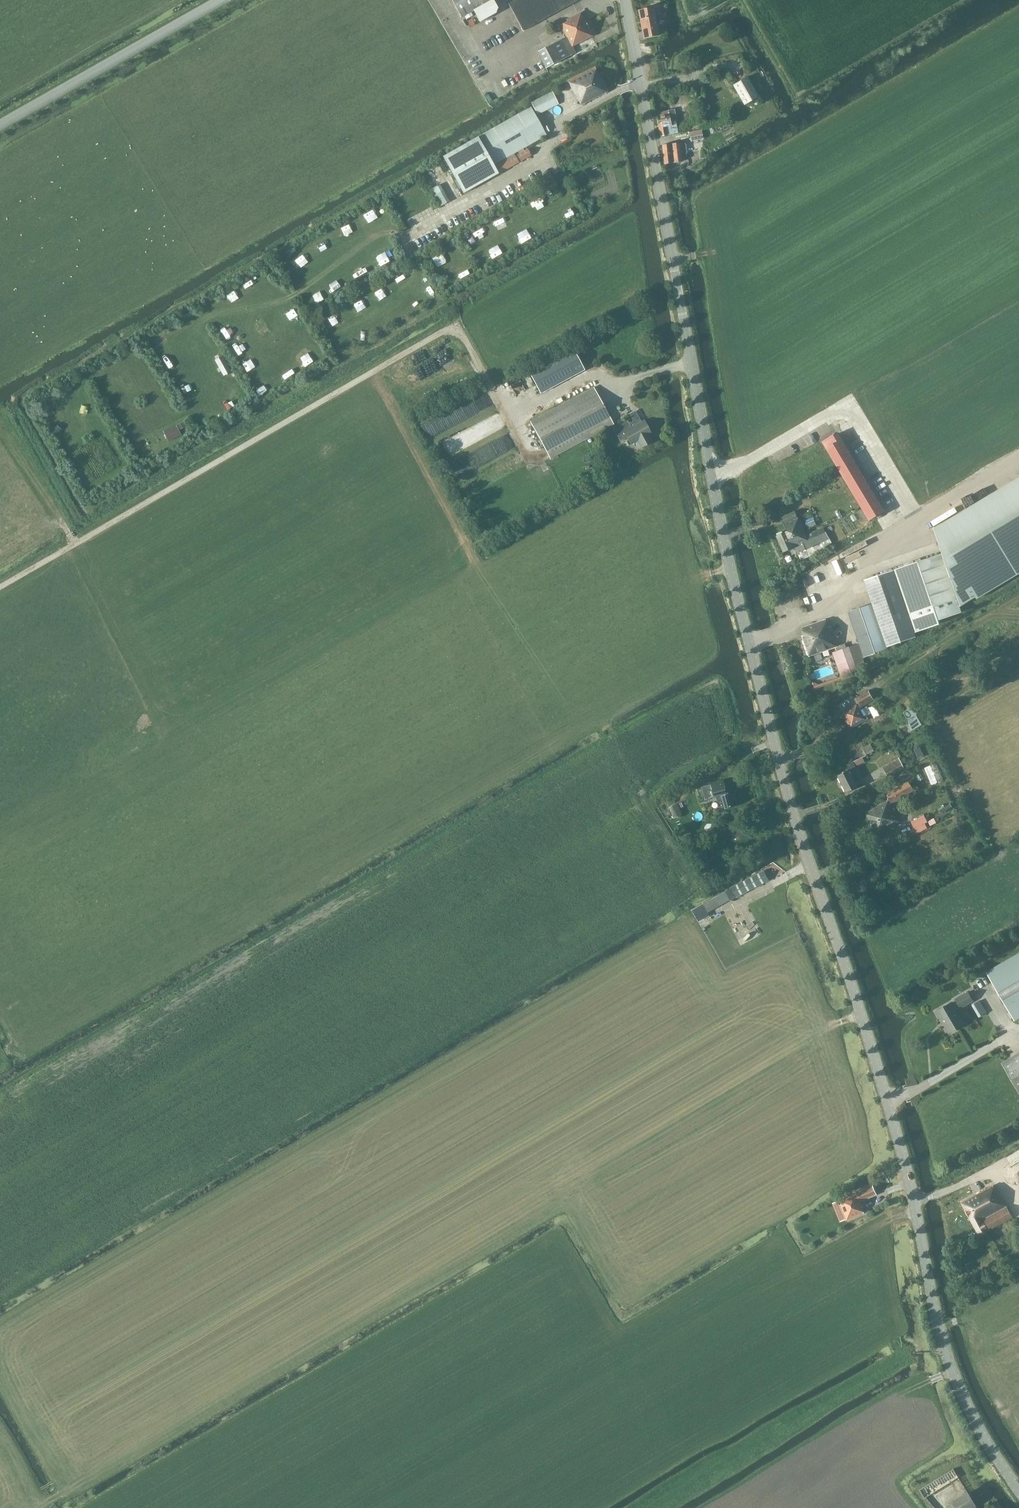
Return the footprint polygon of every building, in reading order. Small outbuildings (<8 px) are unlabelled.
[(461,17),(476,9),(483,20),(499,11),(501,7),(497,0),(452,0),(461,17)] [(579,0),(515,0),(508,3),(523,30),(579,0)] [(655,7),(639,10),(644,37),(660,34),(655,7)] [(562,40),(561,39),(537,52),(545,68),(572,54),(572,55),(576,53),(573,46),(593,36),(580,12),(559,23),(566,37),(562,40)] [(657,48),(649,49),(652,61),(659,59),(657,48)] [(596,68),(568,81),(577,99),(578,98),(581,104),(608,92),(596,68)] [(747,77),(733,85),(745,105),(759,97),(747,77)] [(552,91),(551,92),(531,102),(537,115),(559,104),(552,91)] [(494,164),(514,153),(518,150),(520,153),(518,154),(521,160),(531,155),(528,148),(524,151),(523,148),(547,134),(531,106),(478,136),(444,156),(464,192),(499,173),(494,164)] [(660,136),(678,133),(674,109),(655,113),(660,136)] [(689,132),(691,141),(703,139),(701,130),(689,132)] [(686,144),(685,143),(684,142),(662,145),(664,164),(682,161),(682,156),(685,155),(684,153),(687,153),(686,144)] [(494,164),(499,173),(518,162),(514,153),(494,164)] [(435,181),(426,185),(433,203),(443,199),(435,181)] [(524,195),(530,206),(541,200),(535,189),(524,195)] [(361,219),(372,213),(367,204),(356,211),(361,219)] [(488,225),(494,223),(490,214),(485,217),(488,225)] [(516,231),(520,240),(530,235),(526,226),(516,231)] [(465,231),(473,243),(479,240),(472,227),(465,231)] [(308,239),(310,245),(316,243),(314,237),(308,239)] [(291,251),(283,255),(288,264),(296,260),(291,251)] [(461,260),(453,265),(457,273),(466,268),(461,260)] [(353,265),(355,275),(364,272),(362,263),(353,265)] [(434,278),(438,285),(451,277),(446,270),(434,278)] [(334,274),(329,276),(335,289),(340,287),(334,274)] [(353,295),(358,304),(367,299),(362,290),(353,295)] [(316,292),(309,295),(314,303),(320,299),(316,292)] [(324,324),(332,320),(328,311),(320,316),(324,324)] [(584,369),(573,348),(555,357),(567,378),(584,369)] [(217,354),(212,356),(219,370),(224,368),(217,354)] [(149,377),(141,381),(145,391),(154,387),(149,377)] [(530,421),(550,458),(614,423),(594,387),(530,421)] [(627,420),(615,427),(616,428),(613,429),(620,441),(628,437),(631,443),(638,439),(641,447),(651,441),(647,434),(650,433),(644,420),(641,422),(635,411),(634,411),(633,412),(632,413),(630,413),(629,414),(632,420),(632,423),(628,422),(627,420)] [(451,446),(499,426),(493,412),(445,433),(451,446)] [(179,427),(173,432),(165,425),(159,432),(170,443),(182,430),(179,427)] [(850,456),(838,436),(830,441),(825,444),(870,520),(884,511),(882,509),(850,456)] [(491,470),(508,465),(506,457),(489,462),(491,470)] [(942,554),(960,607),(976,598),(977,600),(1018,574),(1018,477),(933,529),(942,554)] [(806,535),(795,511),(781,517),(787,531),(776,536),(783,552),(795,548),(797,553),(798,553),(801,560),(815,554),(829,544),(827,540),(830,538),(823,527),(806,535)] [(962,613),(960,607),(942,554),(894,570),(915,633),(940,624),(939,620),(962,613)] [(815,577),(836,573),(835,565),(814,570),(815,577)] [(916,637),(915,633),(894,570),(864,580),(872,604),(849,612),(859,643),(832,652),(841,676),(867,667),(864,657),(887,649),(887,647),(916,637)] [(801,577),(793,579),(796,593),(816,588),(814,581),(803,584),(801,577)] [(820,585),(827,582),(825,577),(818,580),(820,585)] [(812,590),(798,596),(801,603),(815,597),(812,590)] [(809,656),(838,646),(831,627),(829,628),(826,619),(801,627),(803,635),(802,635),(809,656)] [(860,702),(862,707),(874,700),(868,691),(856,698),(854,699),(857,704),(860,702)] [(868,718),(862,707),(860,702),(857,704),(842,712),(851,728),(868,718)] [(908,725),(912,731),(922,725),(920,722),(920,721),(919,720),(918,718),(917,716),(916,715),(917,714),(916,712),(914,713),(910,707),(903,713),(909,720),(907,721),(908,723),(909,725),(908,725)] [(927,754),(923,745),(911,750),(916,759),(927,754)] [(853,760),(855,765),(865,761),(863,756),(853,760)] [(883,767),(888,777),(904,768),(899,758),(883,767)] [(853,761),(847,764),(849,770),(838,776),(847,793),(859,787),(852,773),(857,770),(853,761)] [(925,768),(932,784),(943,780),(936,763),(925,768)] [(900,784),(916,775),(913,769),(896,779),(897,779),(896,780),(898,784),(899,783),(900,784)] [(727,792),(724,780),(709,784),(710,785),(702,787),(705,799),(714,796),(715,797),(716,797),(718,802),(721,803),(724,802),(726,809),(739,805),(735,793),(730,794),(729,792),(727,792)] [(890,804),(914,790),(909,781),(886,794),(889,800),(870,810),(865,813),(877,835),(899,822),(895,816),(897,815),(890,804)] [(737,896),(769,880),(764,871),(732,887),(737,896)] [(707,911),(719,905),(714,896),(702,902),(707,911)] [(986,972),(1014,1021),(1018,1018),(1018,953),(986,972)] [(952,1003),(936,1012),(949,1033),(964,1024),(956,1010),(960,1008),(961,1008),(973,1001),(968,992),(956,999),(956,1001),(952,1003)] [(978,1015),(985,1012),(979,1000),(972,1003),(978,1015)] [(1018,1092),(1018,1093),(1018,1053),(1001,1063),(1018,1092)] [(997,1192),(991,1180),(959,1198),(961,1202),(961,1203),(979,1236),(1013,1218),(999,1190),(997,1192)] [(877,1194),(873,1185),(838,1200),(847,1220),(864,1213),(859,1202),(877,1194)] [(919,1489),(925,1498),(926,1497),(959,1477),(954,1469),(919,1489)] [(952,1502),(946,1506),(948,1507),(977,1507),(975,1505),(976,1504),(969,1492),(952,1502)]
